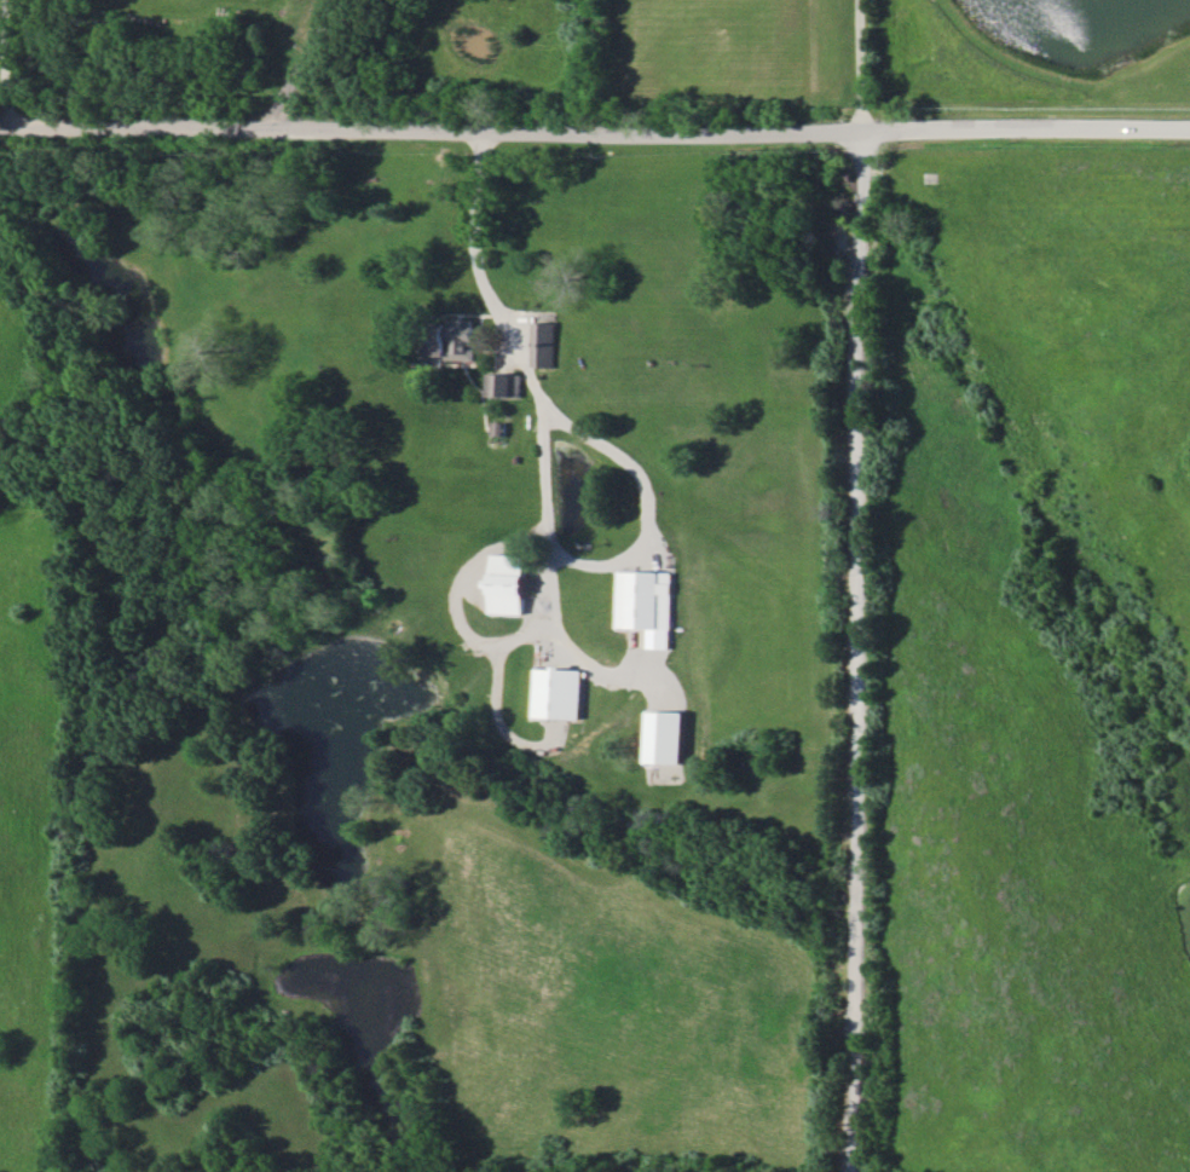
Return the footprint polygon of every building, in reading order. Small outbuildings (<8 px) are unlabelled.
[(474,358),(474,320),(427,320),(428,358),(474,358)] [(554,322),(531,322),(530,367),(553,367),(554,322)] [(519,374),(485,373),(484,396),(519,397),(519,374)] [(490,613),(523,613),(524,555),(492,554),(490,613)] [(645,628),(645,648),(667,648),(669,571),(618,570),(616,627),(645,628)] [(534,717),(579,718),(580,669),(535,668),(534,717)] [(647,763),(681,763),(681,711),(648,711),(647,763)]
